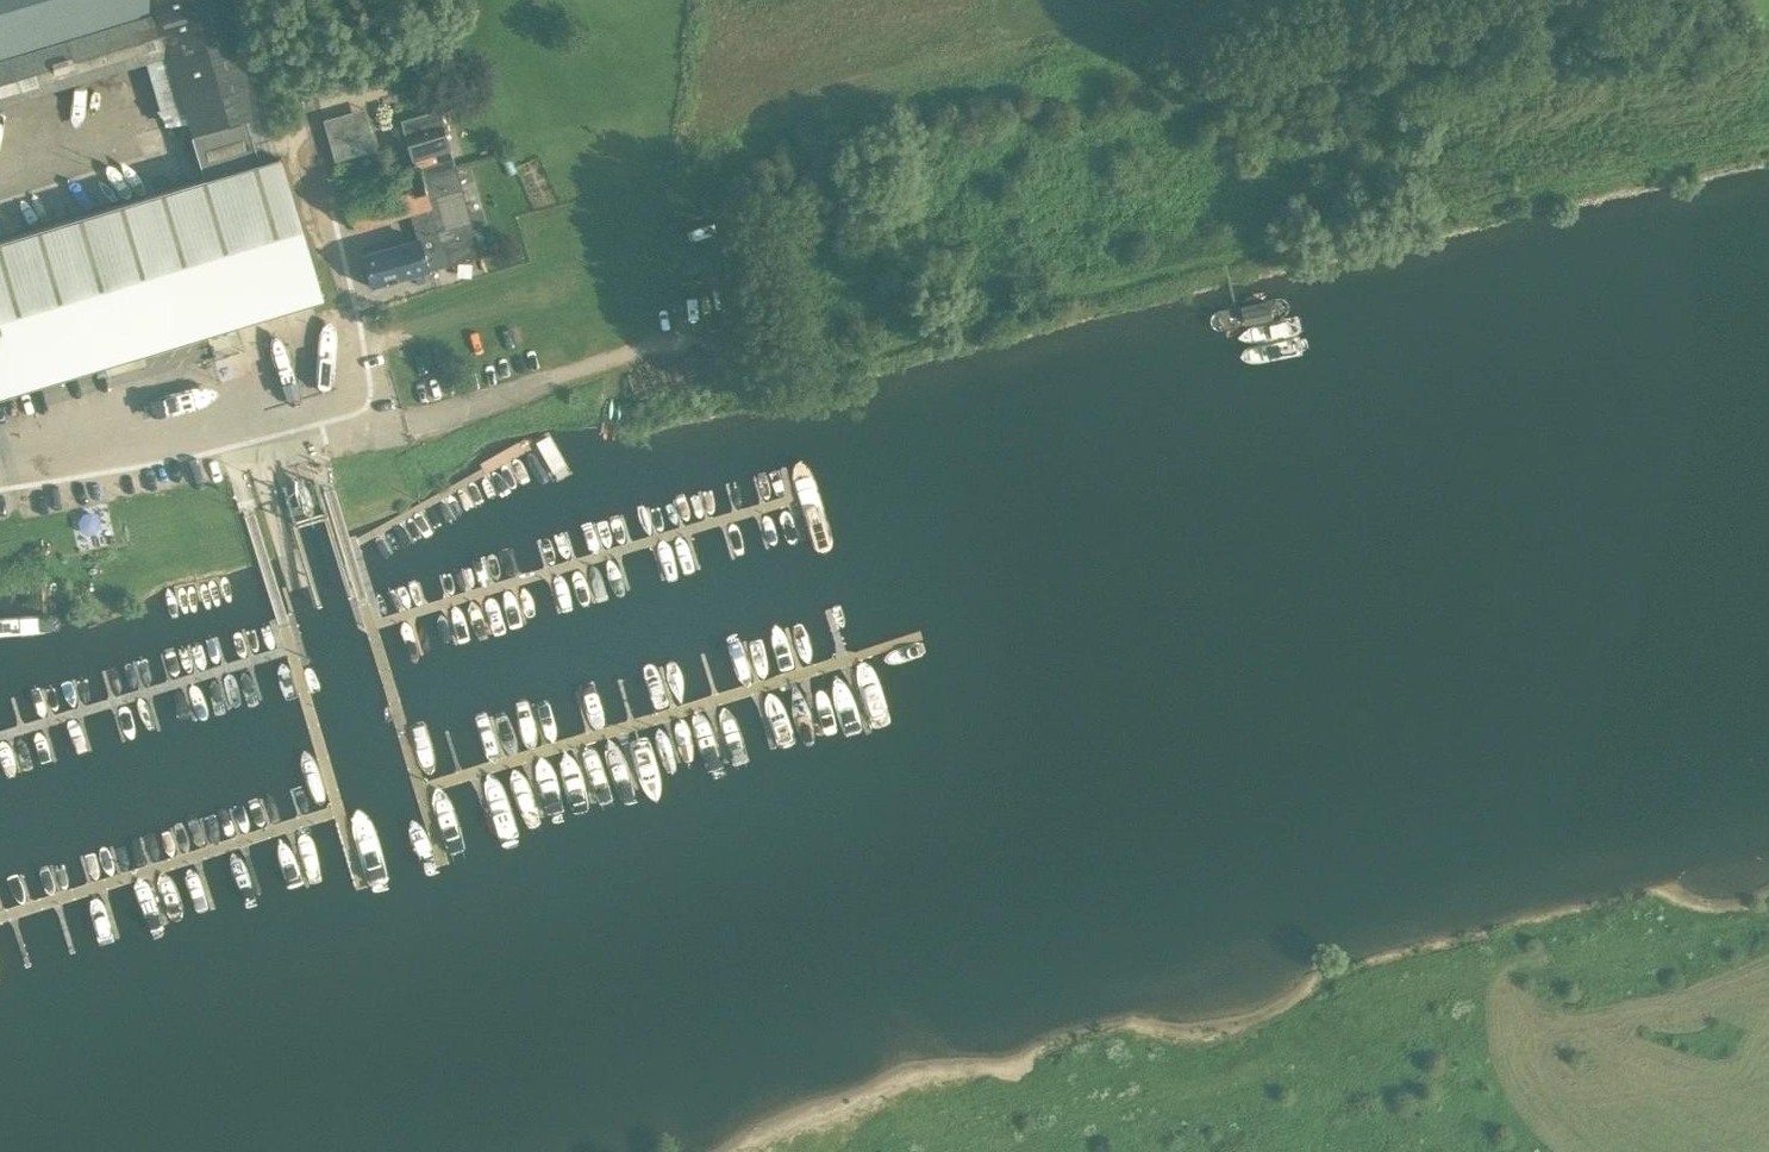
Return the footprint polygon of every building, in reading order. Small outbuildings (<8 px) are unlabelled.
[(323,299),(280,156),(259,163),(248,123),(244,40),(232,0),(0,0),(0,105),(148,61),(167,124),(185,116),(204,178),(0,240),(0,396),(323,299)] [(446,167),(455,165),(439,109),(401,120),(413,164),(418,163),(422,175),(446,168),(446,167)] [(264,136),(273,134),(269,123),(261,125),(264,136)] [(331,147),(335,161),(372,151),(368,137),(331,147)] [(413,164),(342,185),(354,230),(410,215),(417,238),(362,254),(372,288),(429,272),(429,271),(481,256),(455,165),(446,167),(446,168),(422,175),(418,163),(413,164)] [(1308,272),(1152,311),(1168,383),(1324,346),(1308,272)] [(0,615),(0,647),(73,644),(71,612),(0,615)]
